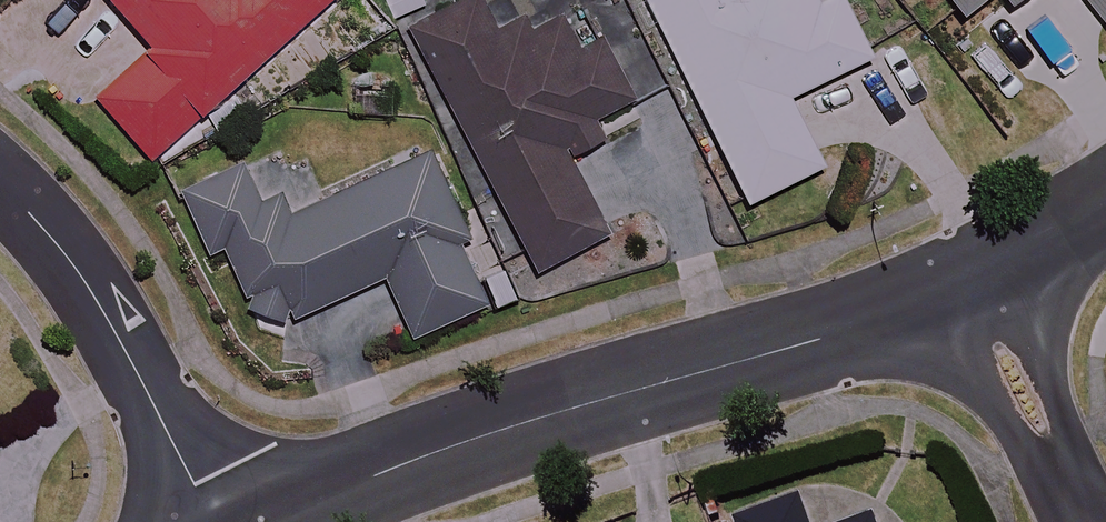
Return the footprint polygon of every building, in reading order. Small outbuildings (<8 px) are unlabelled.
[(345,0),(114,0),(157,52),(102,96),(152,157),(345,0)] [(486,0),(471,0),(414,30),(542,275),(611,239),(569,158),(608,137),(601,124),(660,93),(625,27),(584,49),(568,19),(511,49),(486,0)] [(749,202),(825,165),(791,96),(872,56),(844,0),(829,0),(820,4),(818,0),(650,0),(749,202)] [(967,15),(985,0),(954,0),(967,15)] [(1105,20),(1105,0),(1089,0),(1105,20)] [(256,312),(298,320),(391,280),(415,337),(490,305),(459,233),(469,229),(437,155),(292,217),(284,198),(264,206),(245,162),(183,188),(212,255),(228,248),(256,312)] [(9,447),(0,434),(0,453),(9,447)] [(803,500),(741,521),(810,521),(803,500)]
